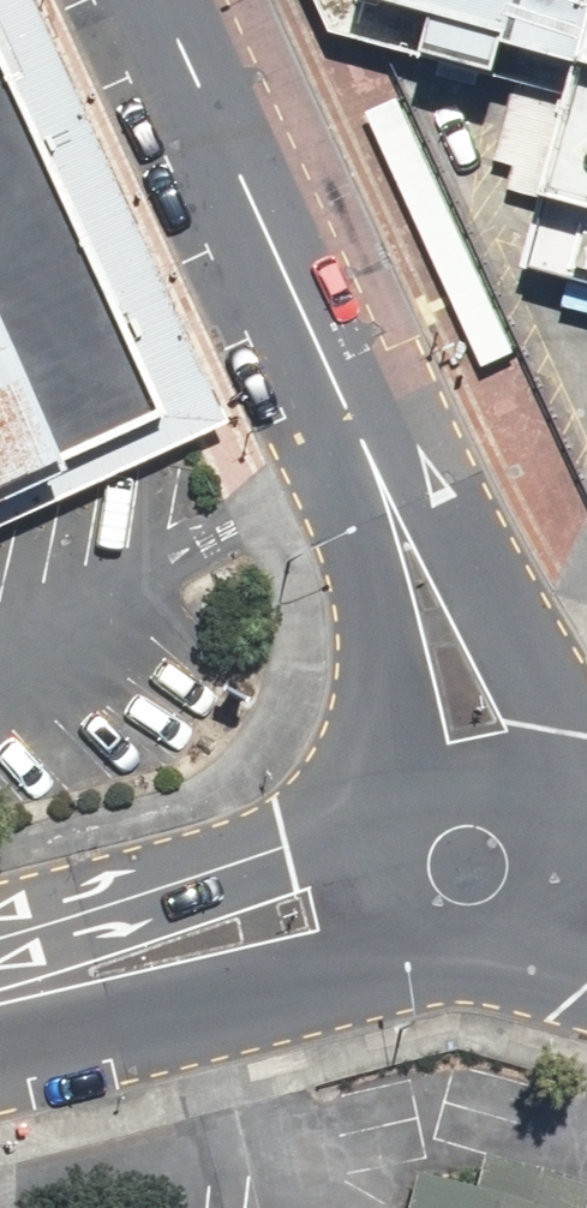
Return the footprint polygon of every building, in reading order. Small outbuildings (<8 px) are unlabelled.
[(425,294),(462,277),(334,0),(289,0),(425,294)] [(323,21),(355,30),(377,36),(491,68),(500,37),(573,57),(565,86),(510,69),(486,150),(506,156),(500,178),(534,188),(515,254),(586,275),(586,0),(313,0),(323,21)] [(139,449),(0,137),(0,512),(139,449)] [(412,1164),(400,1207),(583,1207),(586,1193),(586,1182),(480,1153),(472,1180),(412,1164)]
